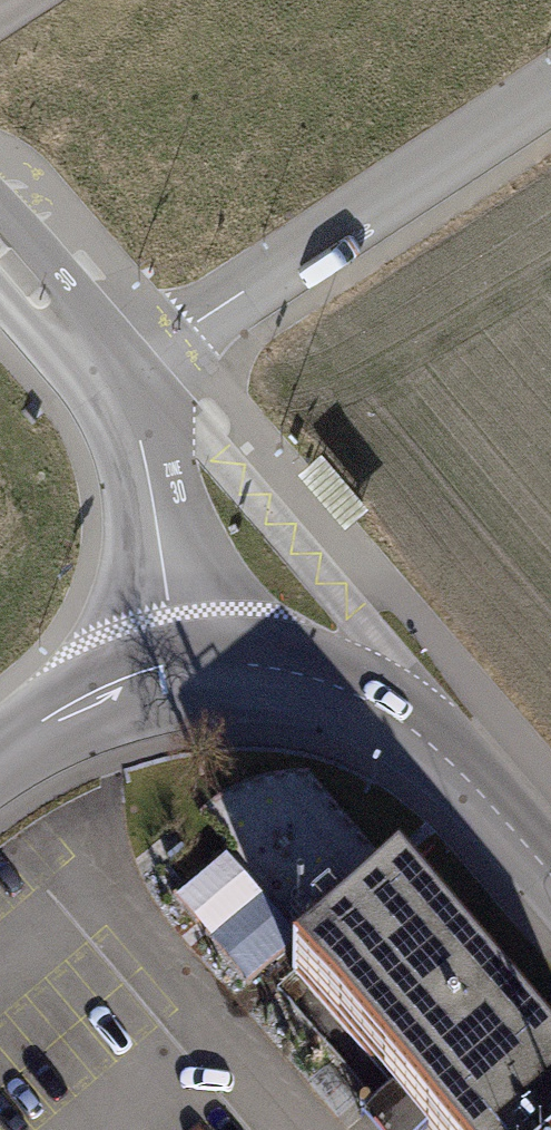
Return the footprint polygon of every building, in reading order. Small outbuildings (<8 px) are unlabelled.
[(243,951),(286,915),(247,868),(204,904),(243,951)] [(287,971),(426,1129),(550,1129),(550,1051),(397,875),(287,971)]
